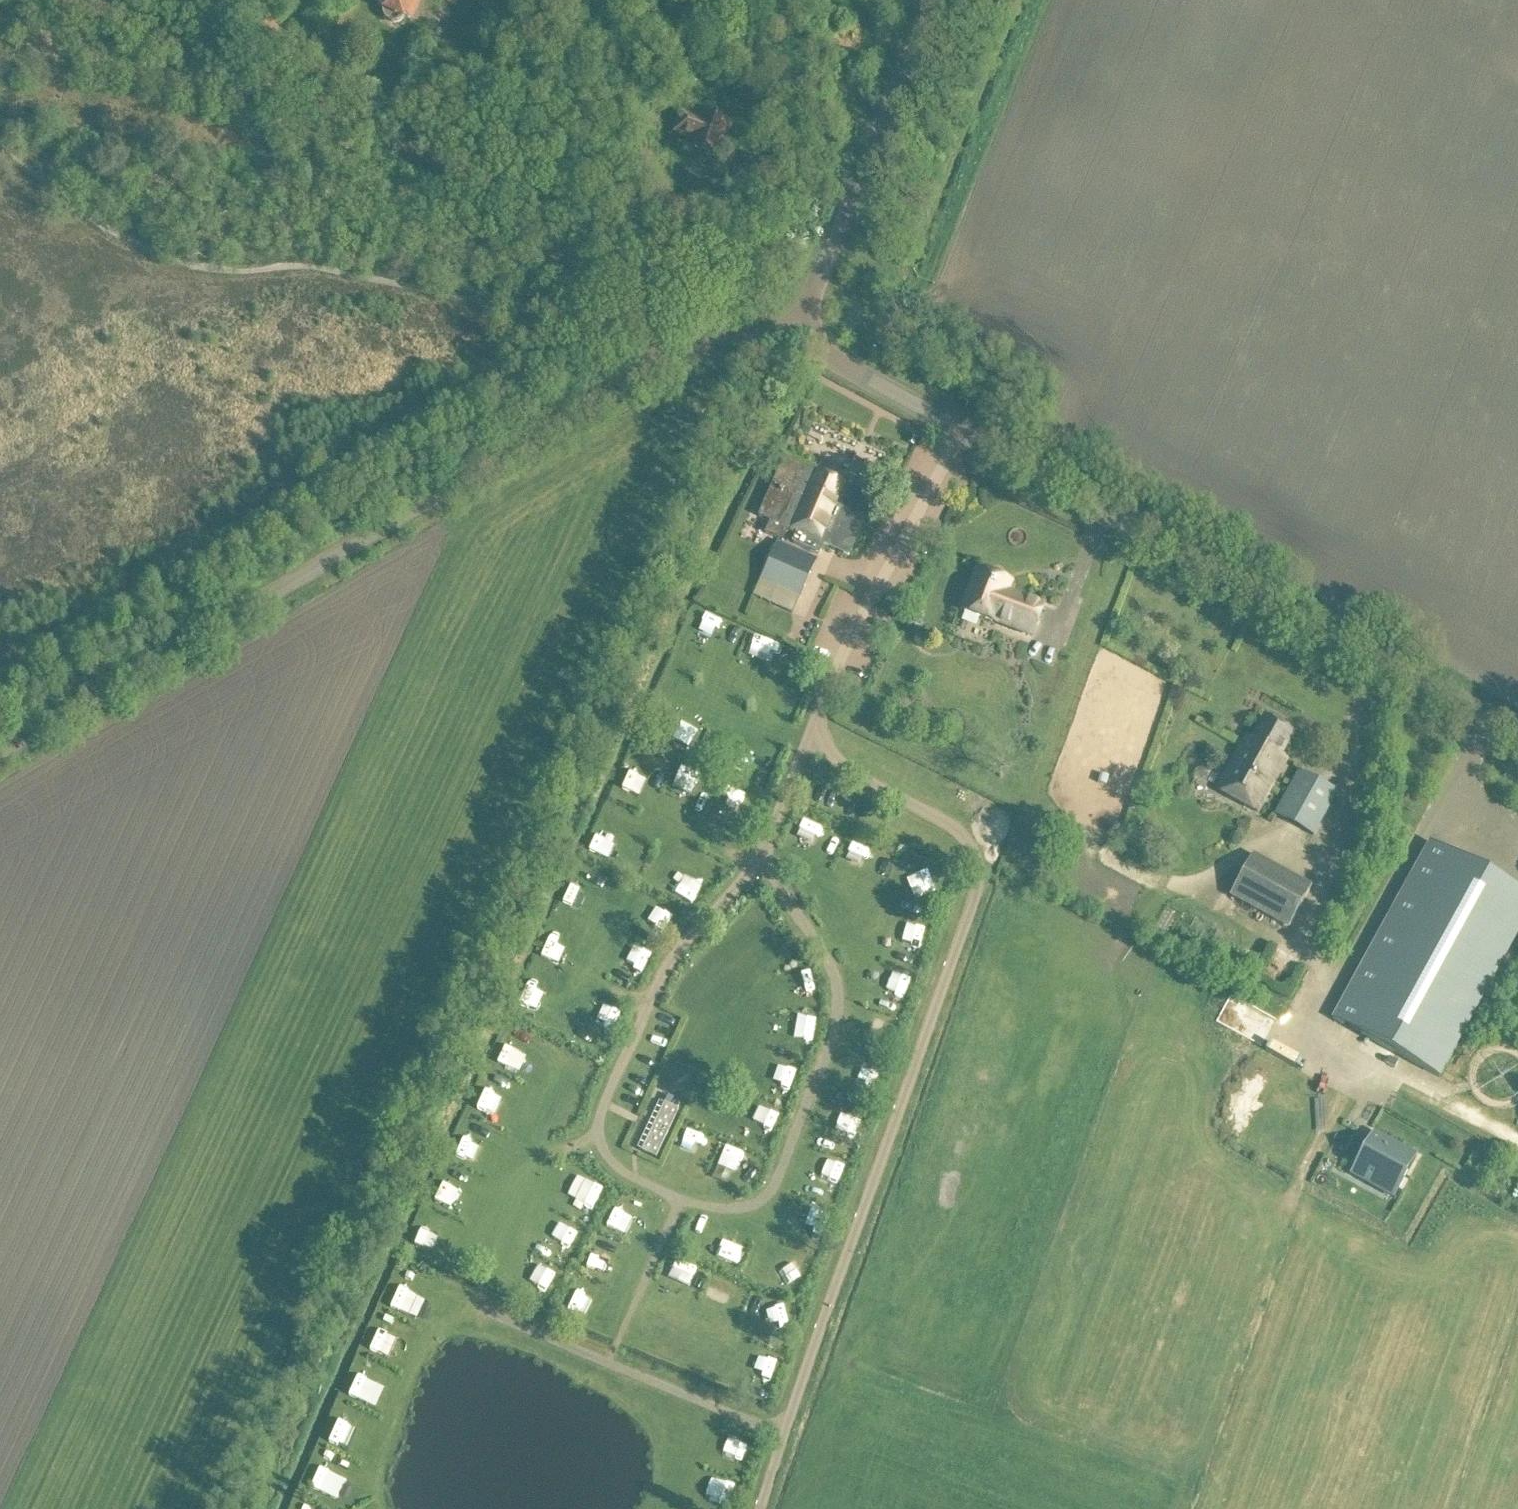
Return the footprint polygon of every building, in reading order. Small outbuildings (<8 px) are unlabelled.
[(416,0),(380,0),(377,7),(383,9),(382,13),(382,17),(384,21),(387,23),(391,25),(396,24),(399,23),(401,21),(403,18),(407,20),(416,0)] [(732,127),(712,119),(713,116),(701,111),(698,121),(680,114),(671,136),(694,145),(693,149),(714,156),(723,134),(729,136),(732,127)] [(848,557),(873,500),(827,480),(784,462),(759,519),(771,524),(765,536),(782,543),(787,531),(796,535),(792,544),(819,556),(823,546),(848,557)] [(792,615),(799,599),(816,562),(777,544),(759,582),(776,589),(769,605),(792,615)] [(1032,638),(1044,608),(1007,594),(1010,584),(975,571),(960,613),(995,626),(995,624),(1032,638)] [(1242,737),(1214,790),(1257,814),(1287,762),(1281,758),(1293,736),(1263,719),(1251,741),(1242,737)] [(1339,794),(1301,773),(1277,818),(1316,838),(1339,794)] [(598,838),(594,852),(613,858),(617,844),(598,838)] [(1517,935),(1517,893),(1429,844),(1332,1021),(1439,1080),(1517,935)] [(1231,897),(1290,930),(1312,889),(1254,856),(1231,897)] [(682,873),(673,892),(697,903),(706,884),(682,873)] [(519,1073),(528,1054),(511,1045),(501,1064),(519,1073)] [(664,1107),(643,1154),(657,1160),(678,1111),(670,1108),(674,1100),(668,1097),(664,1107)] [(1421,1161),(1377,1137),(1355,1178),(1399,1202),(1421,1161)] [(800,1260),(780,1266),(787,1287),(807,1281),(800,1260)] [(402,1287),(396,1309),(406,1312),(412,1290),(402,1287)] [(376,1353),(386,1356),(393,1332),(383,1329),(376,1353)] [(354,1397),(376,1405),(385,1383),(363,1374),(354,1397)] [(369,1431),(342,1421),(335,1441),(362,1451),(369,1431)]
